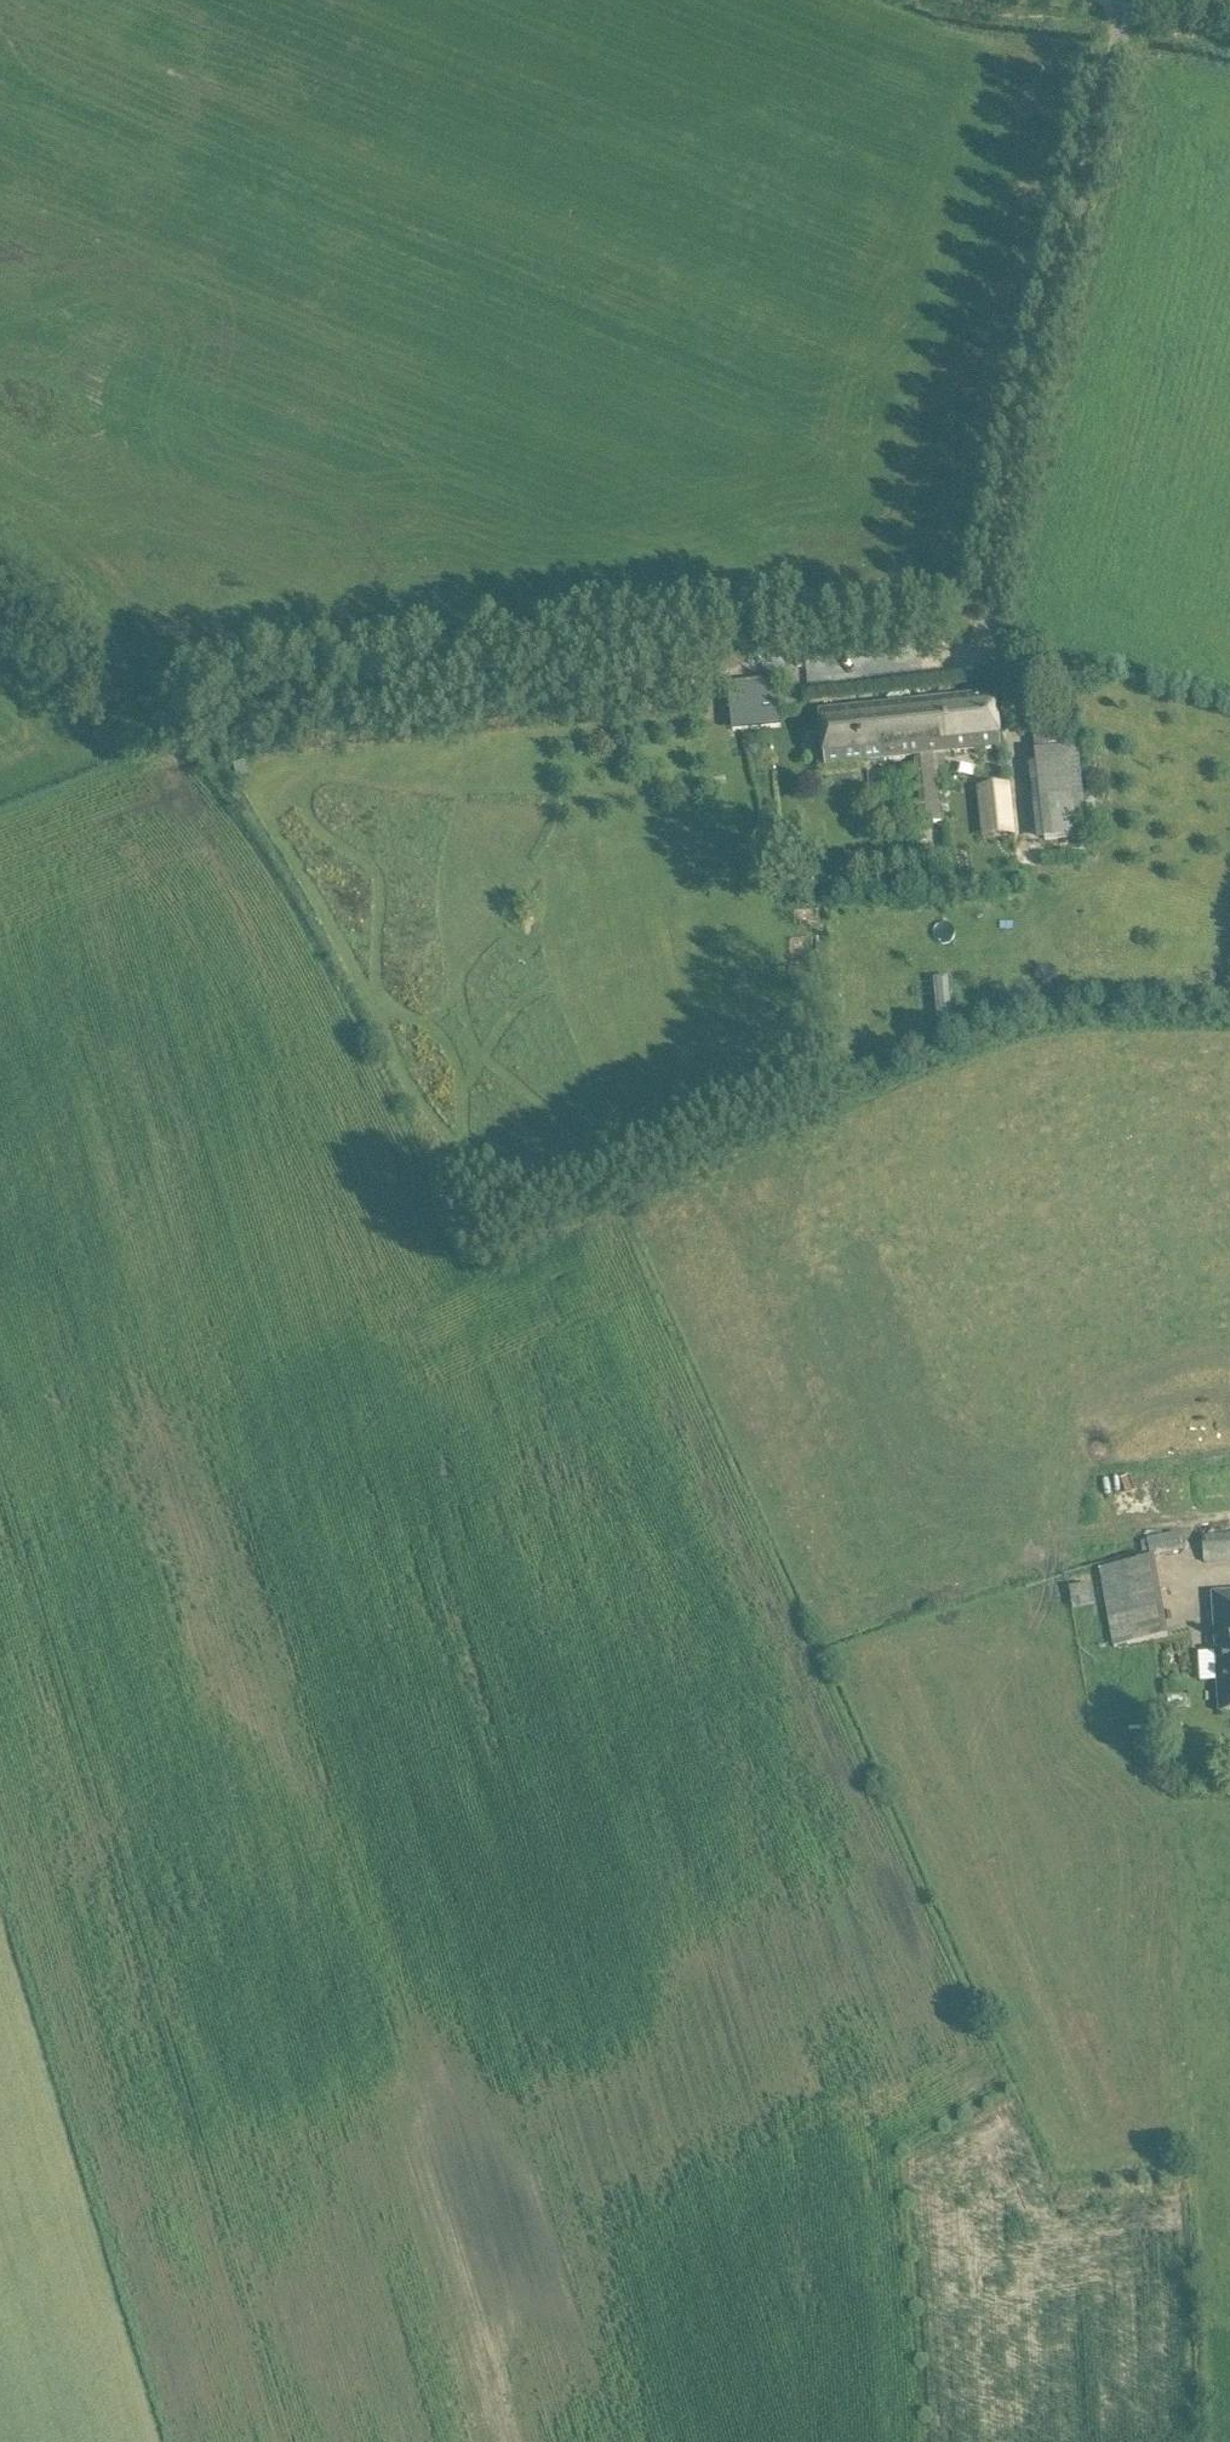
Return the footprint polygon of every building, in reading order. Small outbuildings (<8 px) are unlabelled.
[(777,709),(775,686),(751,687),(753,711),(777,709)] [(819,713),(825,767),(1002,748),(996,695),(819,713)] [(1080,755),(1036,760),(1045,847),(1089,842),(1080,755)] [(1011,791),(978,793),(983,845),(1015,842),(1011,791)] [(953,982),(935,983),(938,1034),(957,1033),(953,982)] [(1180,1531),(1147,1538),(1148,1540),(1142,1541),(1144,1552),(1150,1551),(1151,1557),(1184,1549),(1180,1531)] [(1203,1538),(1206,1562),(1229,1560),(1229,1536),(1203,1538)] [(1155,1557),(1099,1567),(1113,1647),(1169,1636),(1155,1557)] [(1092,1585),(1070,1587),(1072,1608),(1094,1604),(1092,1585)] [(1213,1593),(1221,1712),(1229,1711),(1229,1592),(1213,1593)]
